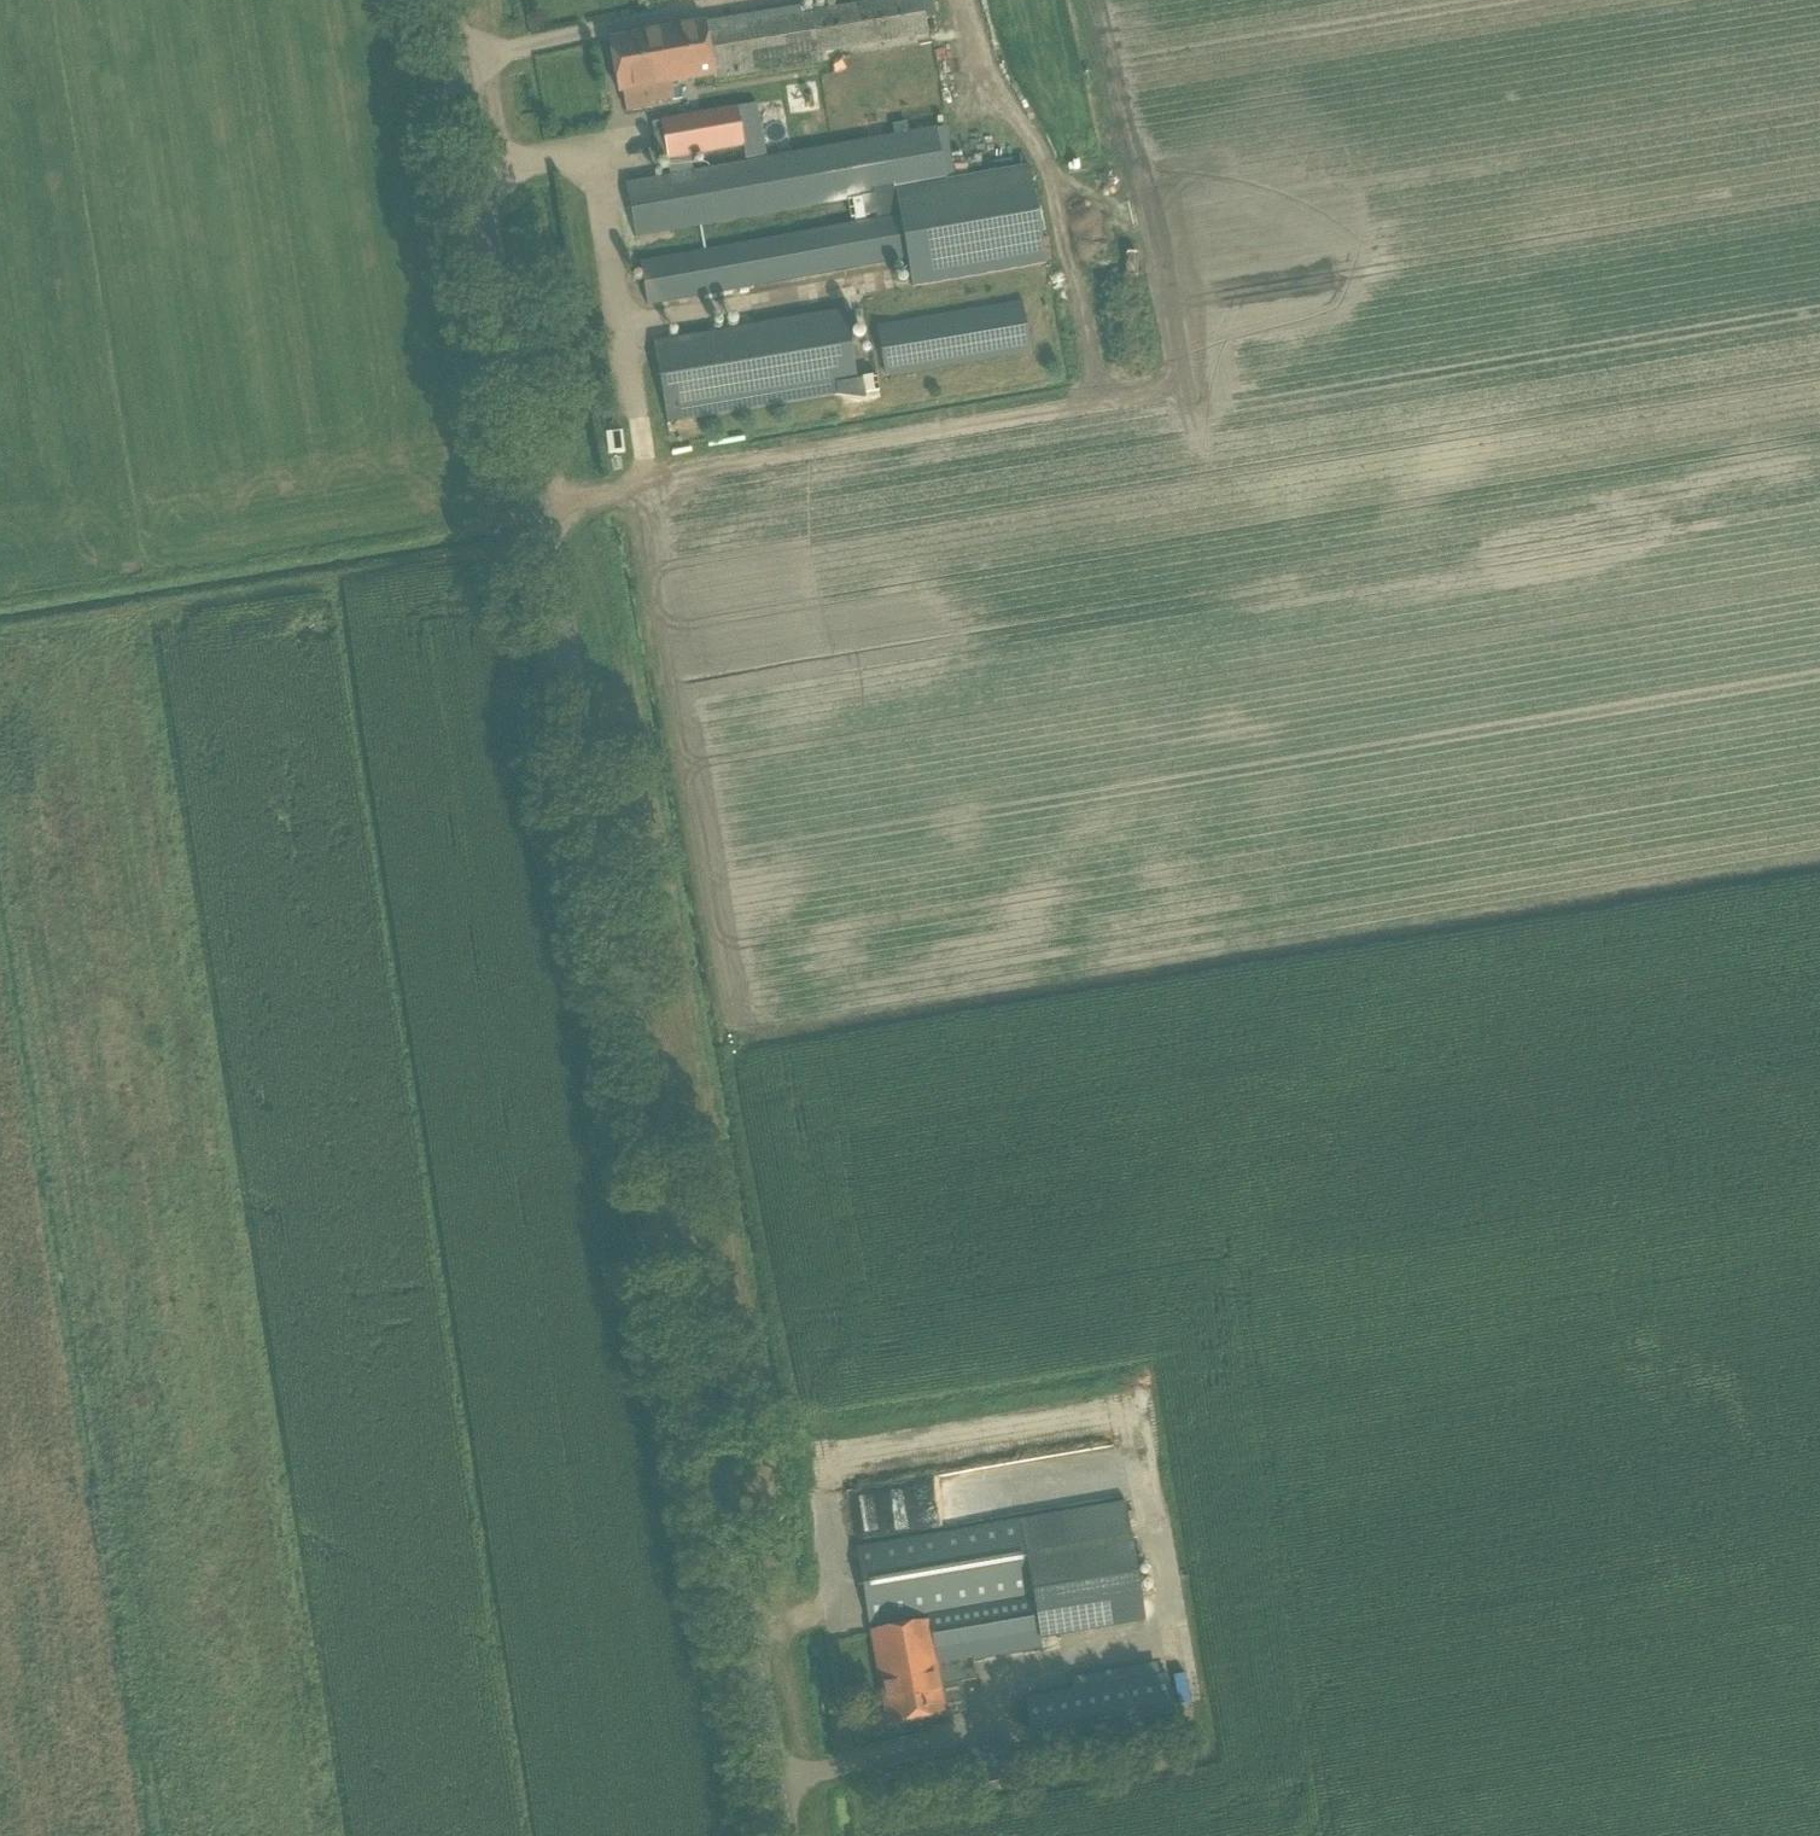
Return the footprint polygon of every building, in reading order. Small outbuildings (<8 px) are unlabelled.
[(609,41),(618,93),(623,92),(626,113),(652,108),(651,104),(674,100),(671,84),(715,76),(716,82),(821,63),(820,56),(930,36),(924,0),(878,0),(804,13),(802,6),(633,36),(609,41)] [(652,122),(653,127),(659,161),(668,159),(671,177),(626,185),(635,238),(659,234),(898,191),(902,214),(640,262),(640,263),(648,306),(671,302),(907,261),(912,288),(1046,264),(1040,232),(1028,166),(999,171),(947,181),(937,126),(909,131),(907,121),(892,124),(893,126),(893,128),(894,135),(883,137),(767,158),(767,156),(758,103),(652,122)] [(877,325),(886,376),(1031,351),(1023,300),(877,325)] [(678,340),(654,344),(666,414),(667,423),(706,416),(838,394),(838,395),(865,398),(866,398),(862,379),(858,379),(846,312),(678,340)] [(856,1548),(888,1724),(948,1713),(942,1685),(977,1679),(973,1662),(1042,1649),(1040,1639),(1144,1621),(1123,1501),(856,1548)] [(1026,1698),(1034,1746),(1176,1720),(1167,1672),(1159,1673),(1157,1661),(1086,1674),(1087,1679),(1071,1682),(1072,1690),(1026,1698)]
